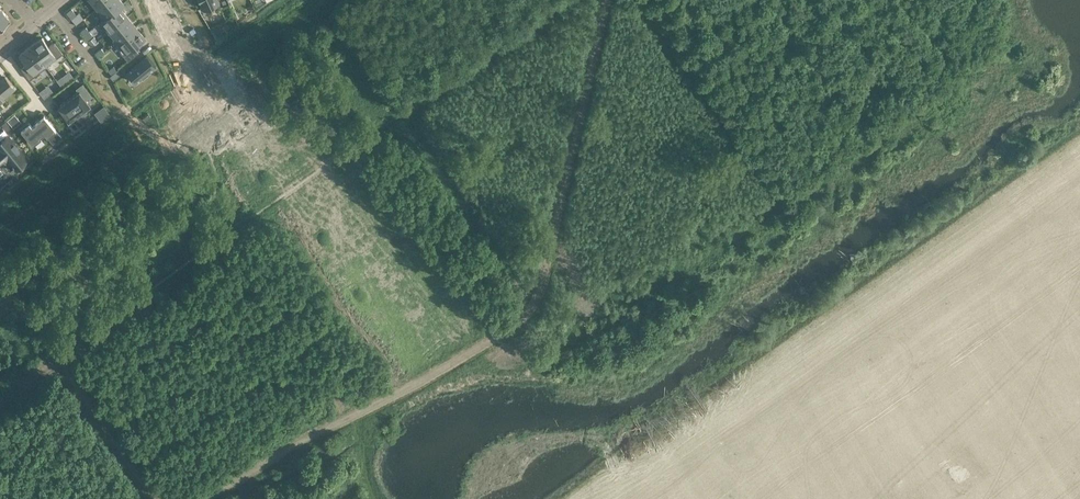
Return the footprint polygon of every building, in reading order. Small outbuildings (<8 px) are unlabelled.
[(97,7),(94,9),(94,10),(106,0),(92,0),(97,7)] [(94,10),(102,19),(102,20),(102,21),(123,3),(120,0),(106,0),(94,10)] [(205,11),(220,5),(218,0),(200,0),(205,11)] [(123,3),(102,21),(110,31),(128,17),(120,7),(124,4),(123,3)] [(72,8),(66,12),(71,18),(76,14),(72,8)] [(10,19),(2,10),(0,12),(0,27),(2,26),(10,19)] [(128,17),(110,31),(118,40),(114,44),(136,27),(128,17)] [(86,27),(81,31),(84,35),(89,31),(86,27)] [(136,27),(114,44),(128,61),(138,52),(134,46),(144,38),(136,27)] [(220,30),(214,33),(216,39),(223,37),(220,30)] [(89,31),(84,35),(87,39),(92,35),(89,31)] [(42,37),(31,46),(46,67),(47,66),(46,65),(63,53),(54,42),(49,46),(42,37)] [(31,46),(20,54),(27,64),(21,68),(29,79),(46,67),(31,46)] [(101,48),(96,52),(99,56),(104,52),(101,48)] [(135,83),(156,66),(146,54),(126,71),(135,83)] [(113,66),(108,70),(111,74),(116,70),(113,66)] [(113,80),(122,73),(118,69),(110,76),(113,80)] [(4,97),(14,89),(5,77),(0,81),(0,100),(4,97)] [(58,106),(59,107),(68,120),(69,121),(69,120),(89,105),(90,105),(89,104),(86,99),(91,95),(83,84),(77,88),(79,91),(59,106),(59,105),(58,106)] [(111,113),(105,104),(100,108),(107,116),(111,113)] [(14,114),(7,119),(14,127),(20,121),(14,114)] [(29,123),(21,130),(33,144),(41,137),(40,136),(44,133),(53,143),(61,136),(44,115),(35,122),(36,123),(32,126),(29,123)] [(7,159),(11,165),(10,166),(11,168),(13,167),(15,169),(26,159),(8,137),(1,142),(3,144),(0,146),(0,165),(7,159)]
